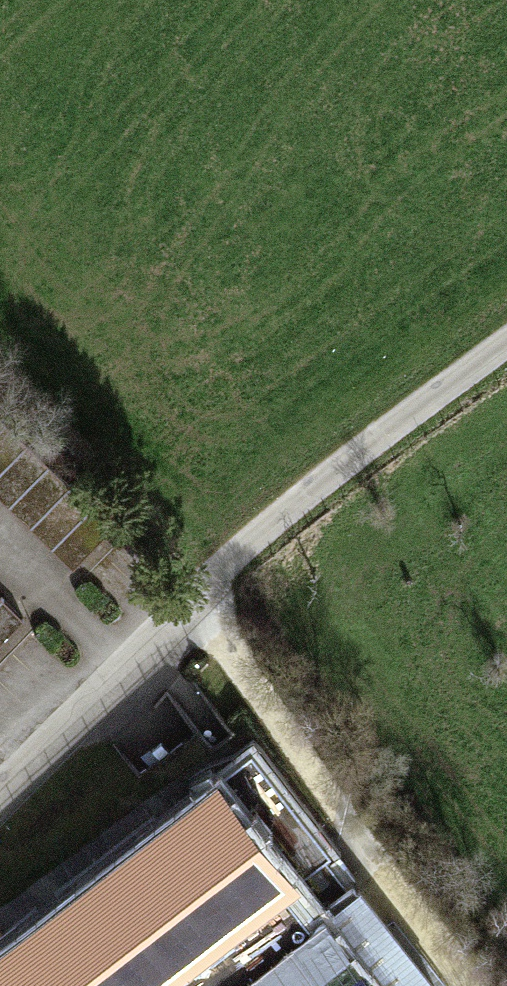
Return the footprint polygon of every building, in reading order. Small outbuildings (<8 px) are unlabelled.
[(69,569),(106,531),(0,427),(0,502),(69,569)] [(21,628),(0,606),(0,648),(21,628)] [(219,787),(299,889),(322,869),(246,769),(219,787)] [(0,957),(0,985),(173,985),(299,889),(219,787),(0,957)] [(376,985),(418,985),(354,906),(327,924),(376,985)] [(327,924),(247,985),(376,985),(327,924)]
